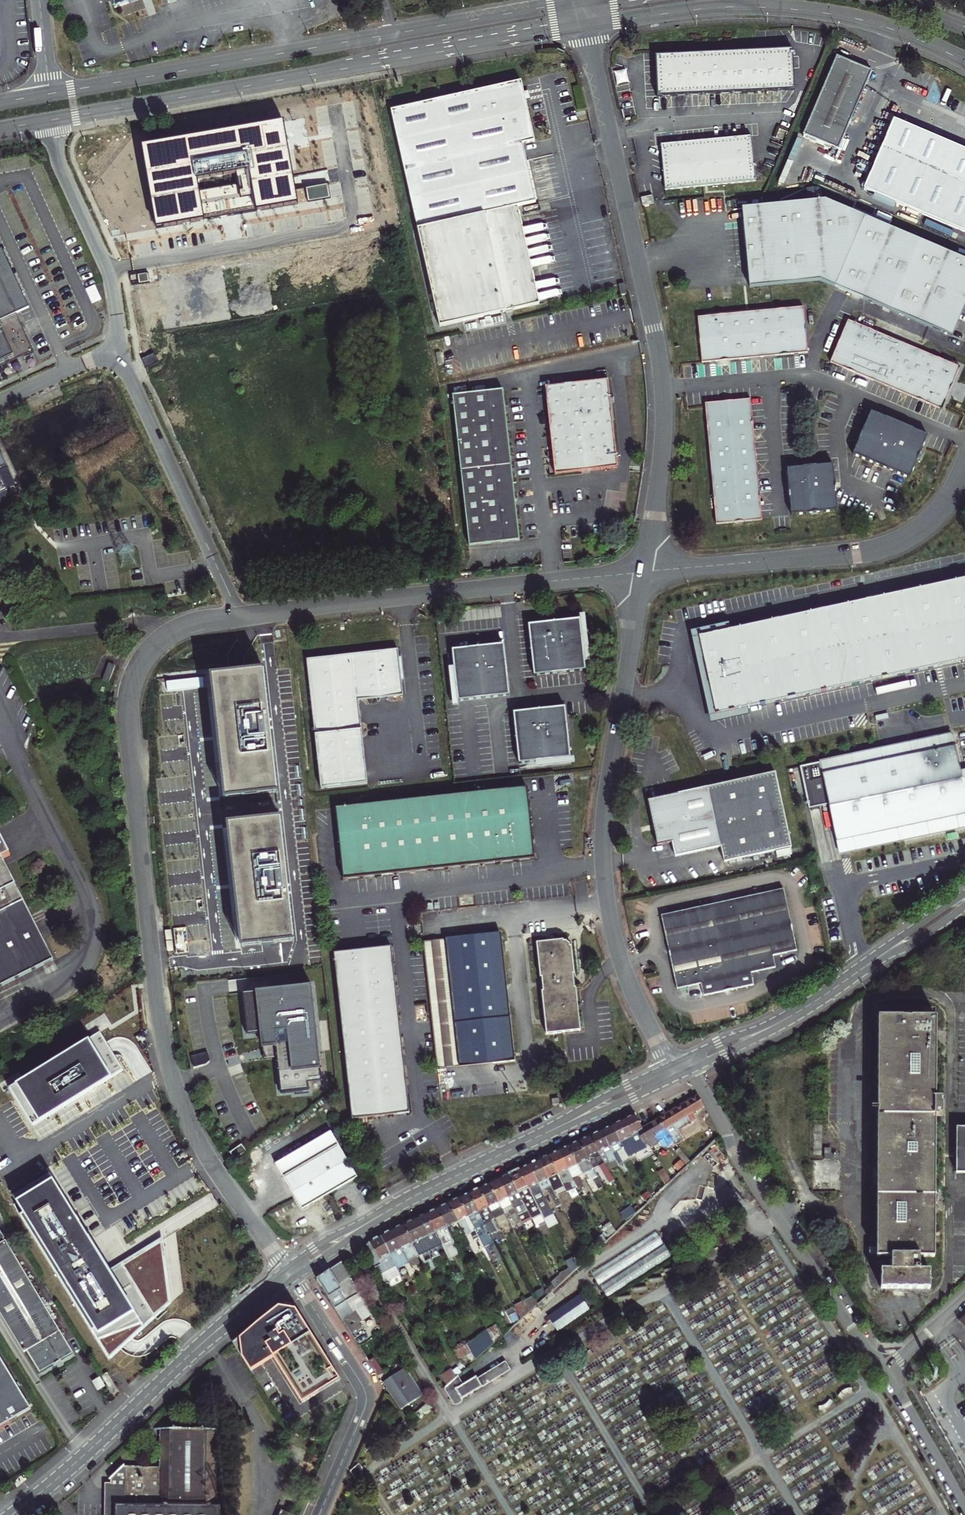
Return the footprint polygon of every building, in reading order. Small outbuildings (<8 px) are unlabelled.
[(659,82),(659,96),(796,92),(795,52),(658,56),(659,68),(656,71),(657,80),(659,82)] [(834,148),(867,69),(837,56),(804,135),(834,148)] [(872,71),(867,69),(834,148),(839,151),(872,71)] [(418,230),(489,214),(518,207),(537,202),(523,144),(535,141),(521,82),(391,111),(418,230)] [(297,200),(282,118),(142,143),(157,225),(297,200)] [(864,190),(964,233),(964,150),(895,120),(864,190)] [(752,136),(661,144),(666,190),(756,181),(752,136)] [(654,196),(642,198),(644,205),(655,203),(654,196)] [(824,282),(854,212),(825,200),(742,208),(750,286),(820,280),(824,282)] [(489,214),(418,230),(439,326),(540,303),(518,207),(489,214)] [(946,335),(964,291),(964,260),(854,212),(824,282),(946,335)] [(34,353),(16,314),(0,279),(0,368),(34,353)] [(703,363),(808,354),(804,307),(698,317),(700,335),(698,336),(699,343),(701,344),(703,363)] [(941,410),(947,394),(949,394),(953,385),(952,383),(958,368),(847,319),(829,362),(941,410)] [(154,353),(141,359),(146,368),(158,363),(154,353)] [(607,378),(543,385),(548,426),(553,472),(617,466),(607,378)] [(504,389),(453,394),(468,546),(519,540),(504,389)] [(762,520),(752,414),(753,414),(752,399),(733,401),(732,400),(725,400),(724,402),(705,403),(717,524),(762,520)] [(929,439),(876,416),(857,459),(911,481),(918,464),(920,463),(923,457),(922,455),(929,439)] [(834,467),(790,470),(793,515),(837,511),(834,467)] [(952,530),(946,536),(949,539),(955,534),(952,530)] [(698,639),(715,715),(964,660),(964,578),(698,639)] [(583,617),(532,622),(537,672),(588,668),(583,617)] [(503,643),(452,648),(457,698),(508,693),(503,643)] [(398,648),(307,658),(320,787),(367,782),(358,698),(403,694),(401,679),(399,656),(398,648)] [(109,664),(103,681),(109,683),(115,666),(109,664)] [(223,799),(278,793),(266,669),(210,675),(223,799)] [(566,706),(516,711),(522,762),(572,756),(566,706)] [(799,767),(808,809),(829,805),(839,853),(964,829),(964,805),(952,737),(799,767)] [(775,772),(647,800),(658,845),(672,842),(675,856),(721,847),(724,862),(791,848),(775,772)] [(526,786),(335,808),(343,878),(534,857),(526,786)] [(241,948),(296,942),(282,817),(227,824),(241,948)] [(2,860),(10,856),(1,839),(0,839),(0,913),(23,902),(2,860)] [(771,958),(795,952),(782,889),(659,917),(675,990),(698,985),(700,997),(751,986),(748,974),(773,969),(771,958)] [(0,913),(0,988),(53,961),(23,902),(0,913)] [(516,1062),(509,1003),(508,993),(502,935),(447,941),(461,1068),(516,1062)] [(441,1070),(461,1068),(447,941),(426,943),(441,1070)] [(568,942),(539,944),(548,1036),(582,1033),(573,945),(568,942)] [(390,946),(333,953),(351,1118),(409,1113),(390,946)] [(309,1090),(308,1082),(321,1081),(311,986),(242,993),(247,1035),(261,1034),(263,1060),(276,1059),(280,1093),(309,1090)] [(936,1017),(878,1016),(877,1257),(892,1257),(892,1270),(881,1270),(881,1289),(930,1289),(930,1271),(920,1270),(920,1256),(935,1256),(935,1116),(942,1116),(942,1098),(935,1098),(936,1017)] [(99,1033),(8,1087),(32,1127),(123,1071),(99,1033)] [(696,1097),(673,1111),(679,1122),(691,1115),(703,1108),(697,1097),(696,1097)] [(673,1111),(658,1120),(664,1131),(675,1145),(676,1146),(683,1142),(676,1133),(680,1130),(680,1129),(678,1130),(676,1128),(675,1129),(673,1126),(679,1122),(673,1111)] [(646,1141),(643,1144),(636,1133),(641,1130),(641,1129),(633,1115),(611,1126),(619,1143),(623,1149),(629,1159),(650,1147),(646,1141)] [(679,1122),(673,1126),(675,1129),(676,1128),(678,1130),(680,1129),(680,1130),(695,1121),(691,1115),(679,1122)] [(675,1145),(664,1131),(658,1120),(641,1129),(641,1130),(636,1133),(643,1144),(646,1141),(650,1147),(651,1149),(664,1141),(669,1148),(673,1145),(674,1146),(675,1145)] [(623,1149),(619,1143),(611,1126),(599,1131),(608,1149),(619,1166),(620,1169),(624,1167),(617,1152),(623,1149)] [(712,1135),(708,1127),(701,1131),(705,1139),(712,1135)] [(956,1127),(956,1172),(964,1172),(964,1128),(956,1127)] [(608,1149),(599,1131),(589,1136),(600,1158),(607,1169),(612,1166),(614,1168),(619,1166),(608,1149)] [(314,1203),(334,1191),(343,1186),(357,1178),(332,1134),(277,1166),(302,1210),(314,1203)] [(614,1180),(607,1169),(600,1158),(589,1136),(579,1141),(592,1169),(598,1166),(609,1183),(614,1180)] [(592,1169),(579,1141),(568,1146),(582,1175),(592,1170),(592,1169)] [(230,1152),(234,1159),(246,1151),(241,1144),(230,1152)] [(578,1177),(582,1175),(568,1146),(558,1151),(571,1179),(580,1194),(585,1191),(578,1177)] [(688,1162),(678,1149),(674,1152),(685,1165),(688,1162)] [(558,1151),(547,1156),(567,1192),(572,1189),(568,1180),(571,1179),(558,1151)] [(567,1192),(547,1156),(538,1160),(554,1192),(557,1190),(560,1195),(567,1192)] [(528,1165),(550,1210),(560,1205),(554,1192),(538,1160),(528,1165)] [(682,1166),(677,1160),(671,1165),(676,1171),(682,1166)] [(552,1214),(550,1210),(528,1165),(519,1169),(541,1215),(543,1219),(552,1214)] [(541,1215),(519,1169),(508,1175),(530,1218),(531,1219),(541,1215)] [(670,1180),(663,1169),(657,1173),(664,1183),(670,1180)] [(837,1170),(820,1169),(820,1187),(836,1187),(837,1170)] [(602,1188),(594,1173),(591,1175),(593,1178),(592,1179),(598,1190),(602,1188)] [(508,1175),(498,1179),(520,1221),(520,1223),(530,1218),(508,1175)] [(520,1221),(498,1179),(488,1184),(503,1214),(509,1211),(510,1214),(515,1223),(520,1221)] [(53,1180),(16,1202),(24,1214),(20,1216),(109,1360),(171,1304),(162,1240),(110,1273),(53,1180)] [(503,1214),(488,1184),(479,1188),(494,1219),(501,1232),(506,1229),(501,1219),(500,1219),(499,1216),(503,1214)] [(491,1221),(494,1219),(479,1188),(469,1193),(485,1226),(489,1235),(494,1233),(491,1229),(494,1227),(491,1221)] [(485,1226),(469,1193),(460,1197),(476,1230),(484,1248),(490,1245),(481,1227),(485,1226)] [(657,1195),(643,1209),(647,1213),(662,1200),(657,1195)] [(473,1231),(476,1230),(460,1197),(449,1203),(458,1222),(469,1243),(476,1240),(473,1234),(474,1233),(473,1231)] [(437,1208),(447,1227),(458,1222),(449,1203),(437,1208)] [(631,1205),(620,1215),(625,1222),(635,1212),(631,1205)] [(458,1250),(447,1227),(437,1208),(426,1213),(442,1244),(447,1256),(458,1250)] [(442,1244),(426,1213),(403,1224),(412,1244),(418,1255),(418,1256),(442,1244)] [(391,1230),(405,1257),(406,1260),(418,1255),(412,1244),(403,1224),(391,1230)] [(0,1229),(0,1312),(24,1352),(27,1350),(40,1372),(73,1352),(0,1229)] [(391,1230),(380,1235),(394,1263),(402,1260),(410,1275),(413,1274),(406,1260),(405,1257),(391,1230)] [(587,1241),(592,1238),(587,1230),(582,1232),(587,1241)] [(657,1233),(591,1271),(599,1284),(606,1295),(671,1257),(657,1233)] [(394,1263),(380,1235),(375,1238),(369,1242),(362,1249),(384,1284),(400,1276),(394,1263)] [(320,1285),(354,1340),(365,1333),(358,1323),(372,1314),(342,1263),(329,1272),(317,1280),(320,1285)] [(568,1269),(559,1274),(559,1275),(562,1280),(570,1272),(568,1269)] [(553,1287),(562,1280),(559,1275),(551,1282),(552,1285),(553,1287)] [(544,1291),(546,1294),(553,1287),(552,1285),(544,1291)] [(577,1295),(547,1316),(557,1330),(587,1309),(577,1295)] [(533,1297),(522,1302),(527,1311),(536,1303),(533,1297)] [(341,1377),(295,1305),(278,1301),(232,1341),(252,1371),(271,1357),(303,1403),(341,1377)] [(516,1312),(519,1318),(527,1311),(522,1302),(513,1306),(513,1307),(516,1312)] [(513,1307),(504,1312),(507,1317),(516,1312),(513,1307)] [(495,1324),(485,1329),(492,1343),(501,1335),(495,1324)] [(485,1329),(466,1345),(470,1352),(474,1360),(492,1343),(485,1329)] [(466,1345),(455,1351),(459,1358),(470,1352),(466,1345)] [(31,1407),(0,1356),(0,1425),(31,1407)] [(373,1359),(368,1362),(377,1378),(382,1374),(373,1359)] [(451,1382),(462,1399),(510,1370),(505,1362),(478,1379),(476,1376),(463,1384),(458,1376),(451,1382)] [(423,1397),(406,1369),(381,1384),(398,1412),(423,1397)] [(450,1369),(440,1375),(446,1385),(455,1377),(450,1369)] [(107,1373),(102,1376),(113,1395),(118,1392),(107,1373)] [(101,1377),(93,1382),(98,1390),(106,1386),(101,1377)] [(446,1386),(456,1403),(462,1399),(451,1382),(446,1386)] [(399,1427),(405,1434),(411,1428),(406,1422),(399,1427)] [(109,1481),(109,1491),(103,1491),(103,1514),(220,1514),(220,1511),(218,1512),(218,1507),(213,1507),(214,1429),(161,1428),(161,1469),(122,1468),(109,1481)] [(359,1464),(350,1471),(356,1481),(361,1478),(363,1468),(359,1464)]
